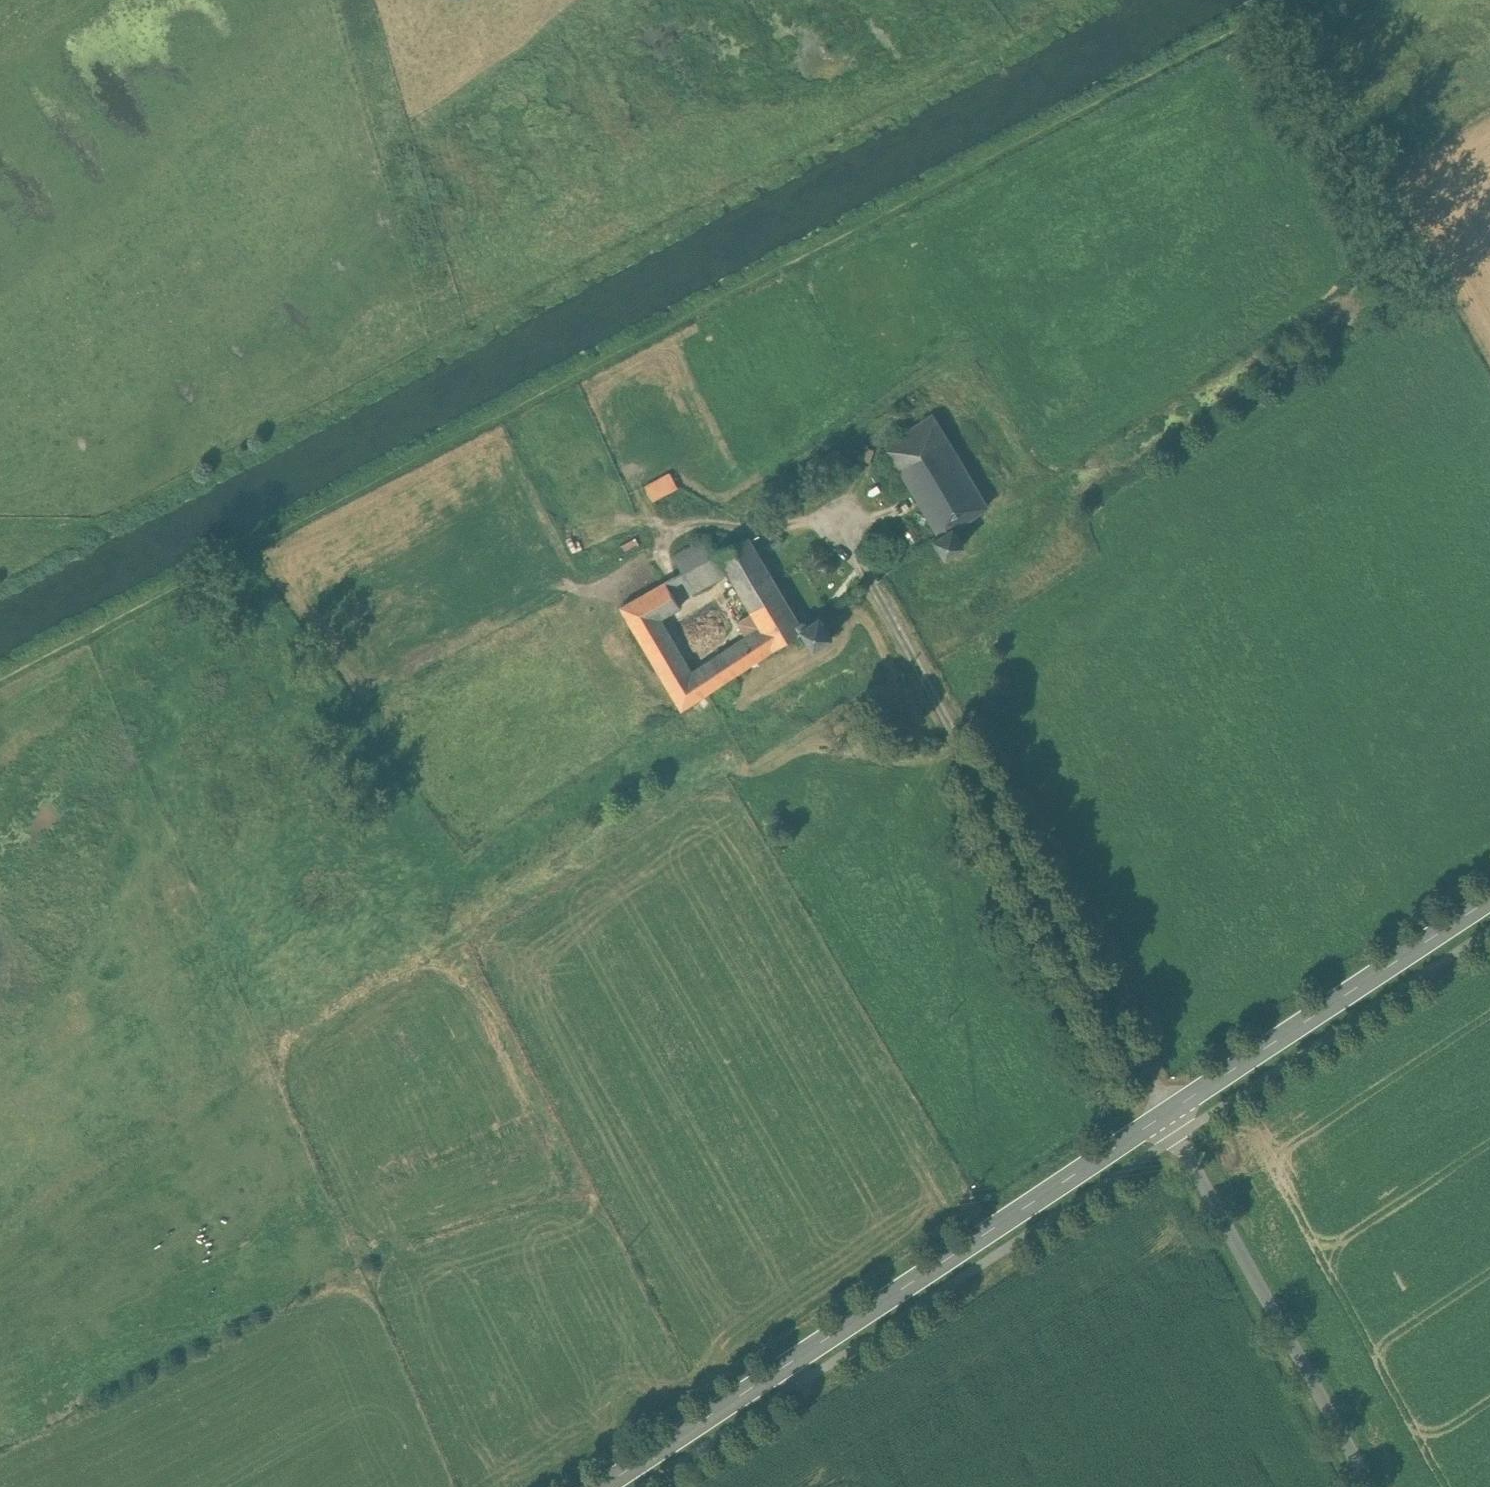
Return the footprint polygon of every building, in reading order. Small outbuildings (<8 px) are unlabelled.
[(935,416),(922,423),(921,422),(909,430),(919,446),(943,430),(935,416)] [(909,430),(887,445),(941,536),(935,539),(946,557),(964,545),(955,529),(988,506),(943,430),(919,446),(909,430)] [(671,473),(646,486),(654,501),(678,487),(671,473)] [(683,572),(680,574),(691,594),(730,572),(742,593),(772,574),(750,536),(717,554),(683,572)] [(708,537),(674,556),(683,572),(717,554),(708,537)] [(820,616),(808,624),(806,620),(800,623),(774,577),(772,574),(742,593),(753,613),(774,649),(802,630),(814,649),(833,637),(820,616)] [(747,635),(693,671),(661,618),(681,607),(667,581),(622,606),(683,709),(774,649),(753,613),(738,621),(747,635)]
